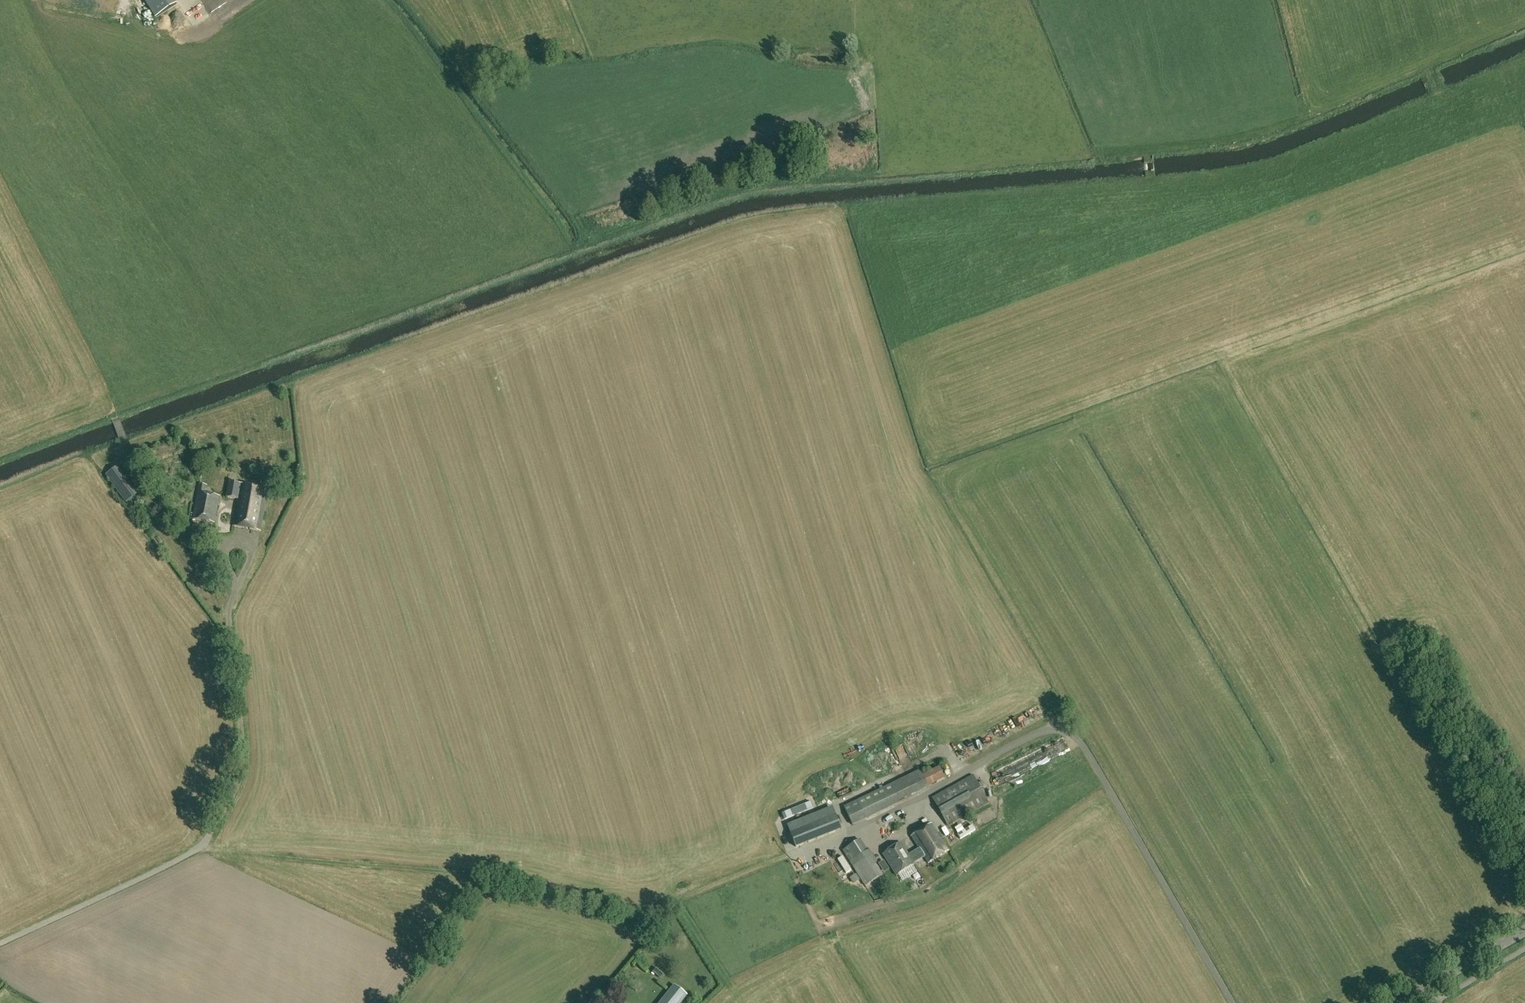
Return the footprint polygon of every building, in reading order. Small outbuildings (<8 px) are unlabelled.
[(138,493),(131,483),(118,466),(106,475),(126,502),(138,493)] [(261,531),(268,488),(240,484),(229,481),(226,497),(237,499),(233,526),(261,531)] [(214,523),(219,496),(205,493),(206,485),(199,484),(193,519),(214,523)] [(1064,751),(1066,745),(1053,742),(1051,748),(1064,751)] [(853,826),(928,787),(945,778),(939,767),(922,775),(920,770),(843,806),(853,826)] [(988,803),(973,775),(932,798),(947,826),(988,803)] [(841,829),(836,815),(791,834),(796,848),(841,829)] [(924,857),(928,863),(948,851),(931,823),(911,836),(919,849),(909,855),(914,863),(924,857)] [(860,839),(843,851),(850,862),(865,886),(883,875),(860,839)] [(883,854),(896,874),(896,875),(914,864),(914,863),(909,855),(901,843),(883,854)] [(814,866),(823,863),(821,857),(813,860),(814,866)] [(850,878),(853,884),(860,880),(856,874),(850,878)] [(652,971),(661,979),(664,975),(656,968),(652,971)] [(663,1002),(681,1002),(687,995),(677,986),(663,1002)]
